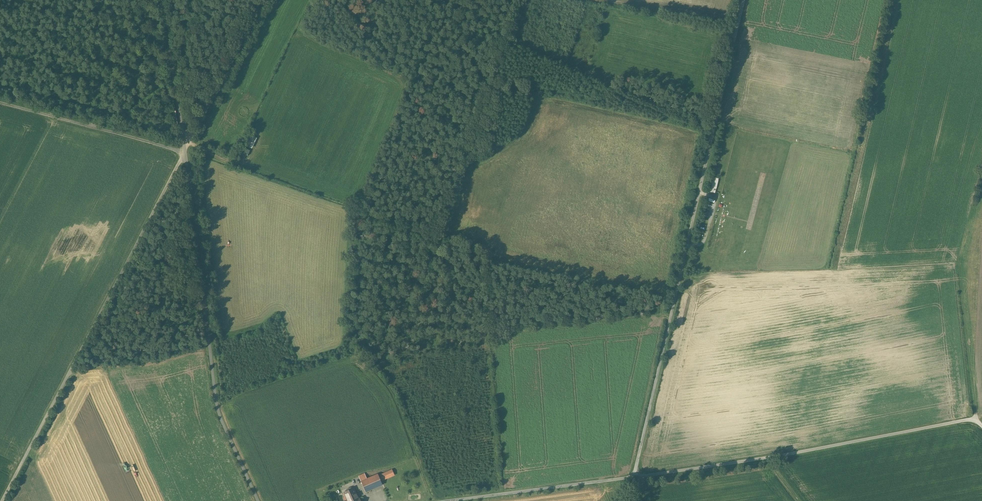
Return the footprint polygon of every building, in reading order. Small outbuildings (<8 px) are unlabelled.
[(249,135),(245,146),(252,148),(256,137),(249,135)] [(713,177),(710,192),(716,194),(719,179),(713,177)] [(394,469),(383,473),(385,478),(396,474),(394,469)] [(363,480),(368,491),(384,484),(379,473),(363,480)] [(356,486),(345,491),(349,500),(362,500),(356,486)]
